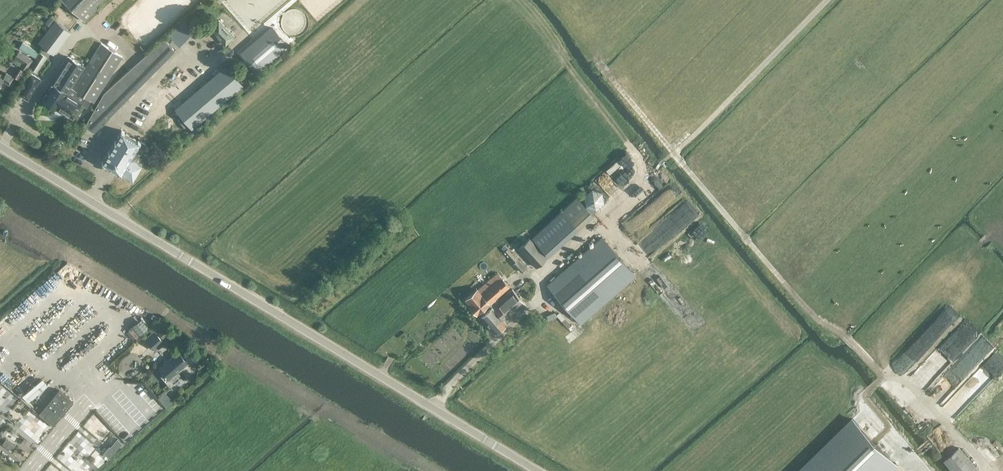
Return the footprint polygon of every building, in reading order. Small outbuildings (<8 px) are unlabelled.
[(85,20),(98,7),(96,5),(101,0),(63,0),(85,20)] [(43,46),(30,68),(37,72),(46,57),(46,56),(49,52),(52,53),(69,31),(55,19),(38,42),(43,46)] [(225,44),(234,36),(218,19),(209,28),(225,44)] [(176,51),(165,39),(102,95),(84,126),(94,131),(176,51)] [(93,102),(122,56),(100,43),(72,89),(93,102)] [(19,50),(14,57),(23,63),(21,66),(26,69),(32,59),(19,50)] [(257,62),(264,70),(278,58),(270,50),(257,62)] [(68,57),(42,100),(57,109),(58,107),(67,94),(86,60),(71,53),(68,58),(68,57)] [(202,84),(194,79),(176,68),(171,76),(157,100),(168,107),(172,109),(176,103),(178,104),(178,105),(187,110),(197,93),(206,99),(211,90),(214,86),(204,80),(202,84)] [(13,77),(6,73),(4,76),(0,73),(0,85),(3,80),(9,84),(13,77)] [(30,73),(18,93),(28,99),(40,80),(30,73)] [(82,103),(67,94),(58,107),(65,112),(64,112),(73,118),(82,103)] [(149,139),(168,107),(157,100),(138,132),(127,125),(123,132),(121,131),(102,163),(121,174),(122,172),(121,171),(123,169),(124,169),(133,154),(138,157),(139,156),(145,145),(146,145),(150,147),(154,141),(149,139)] [(122,172),(133,179),(138,171),(142,173),(149,162),(139,156),(138,157),(133,154),(124,169),(123,169),(121,171),(122,172)] [(629,166),(632,162),(626,157),(622,161),(629,166)] [(621,166),(617,161),(606,171),(610,176),(621,166)] [(577,197),(532,237),(547,256),(593,214),(577,197)] [(687,218),(681,223),(686,228),(691,223),(687,218)] [(581,321),(634,271),(599,234),(545,284),(581,321)] [(525,247),(520,251),(534,267),(546,256),(534,243),(527,249),(525,247)] [(513,263),(517,259),(507,248),(503,252),(513,263)] [(663,279),(674,277),(672,260),(661,262),(663,279)] [(526,270),(517,261),(513,265),(521,274),(526,270)] [(469,304),(468,305),(476,314),(486,305),(489,308),(492,306),(494,304),(492,301),(509,286),(505,281),(515,272),(507,263),(477,289),(476,289),(465,299),(469,304)] [(492,306),(505,321),(524,304),(512,289),(494,304),(492,306)] [(506,322),(505,321),(492,306),(489,308),(481,316),(495,332),(506,322)] [(566,335),(570,333),(562,318),(558,320),(566,335)] [(135,345),(144,340),(138,331),(130,336),(135,345)] [(162,341),(155,332),(146,340),(153,349),(162,341)] [(195,353),(184,340),(178,346),(189,358),(195,353)] [(187,362),(177,352),(159,368),(163,374),(161,376),(168,384),(179,374),(176,371),(187,362)] [(172,387),(175,392),(184,387),(181,381),(172,387)] [(59,390),(39,413),(53,426),(73,402),(59,390)] [(154,416),(164,408),(158,402),(149,410),(154,416)] [(25,413),(19,417),(24,424),(29,420),(25,413)] [(0,421),(0,459),(9,463),(16,447),(26,451),(30,441),(24,438),(24,440),(13,435),(17,425),(1,418),(2,415),(0,414),(0,421)] [(852,417),(796,470),(892,470),(899,465),(852,417)] [(977,470),(958,448),(943,461),(951,470),(977,470)]
